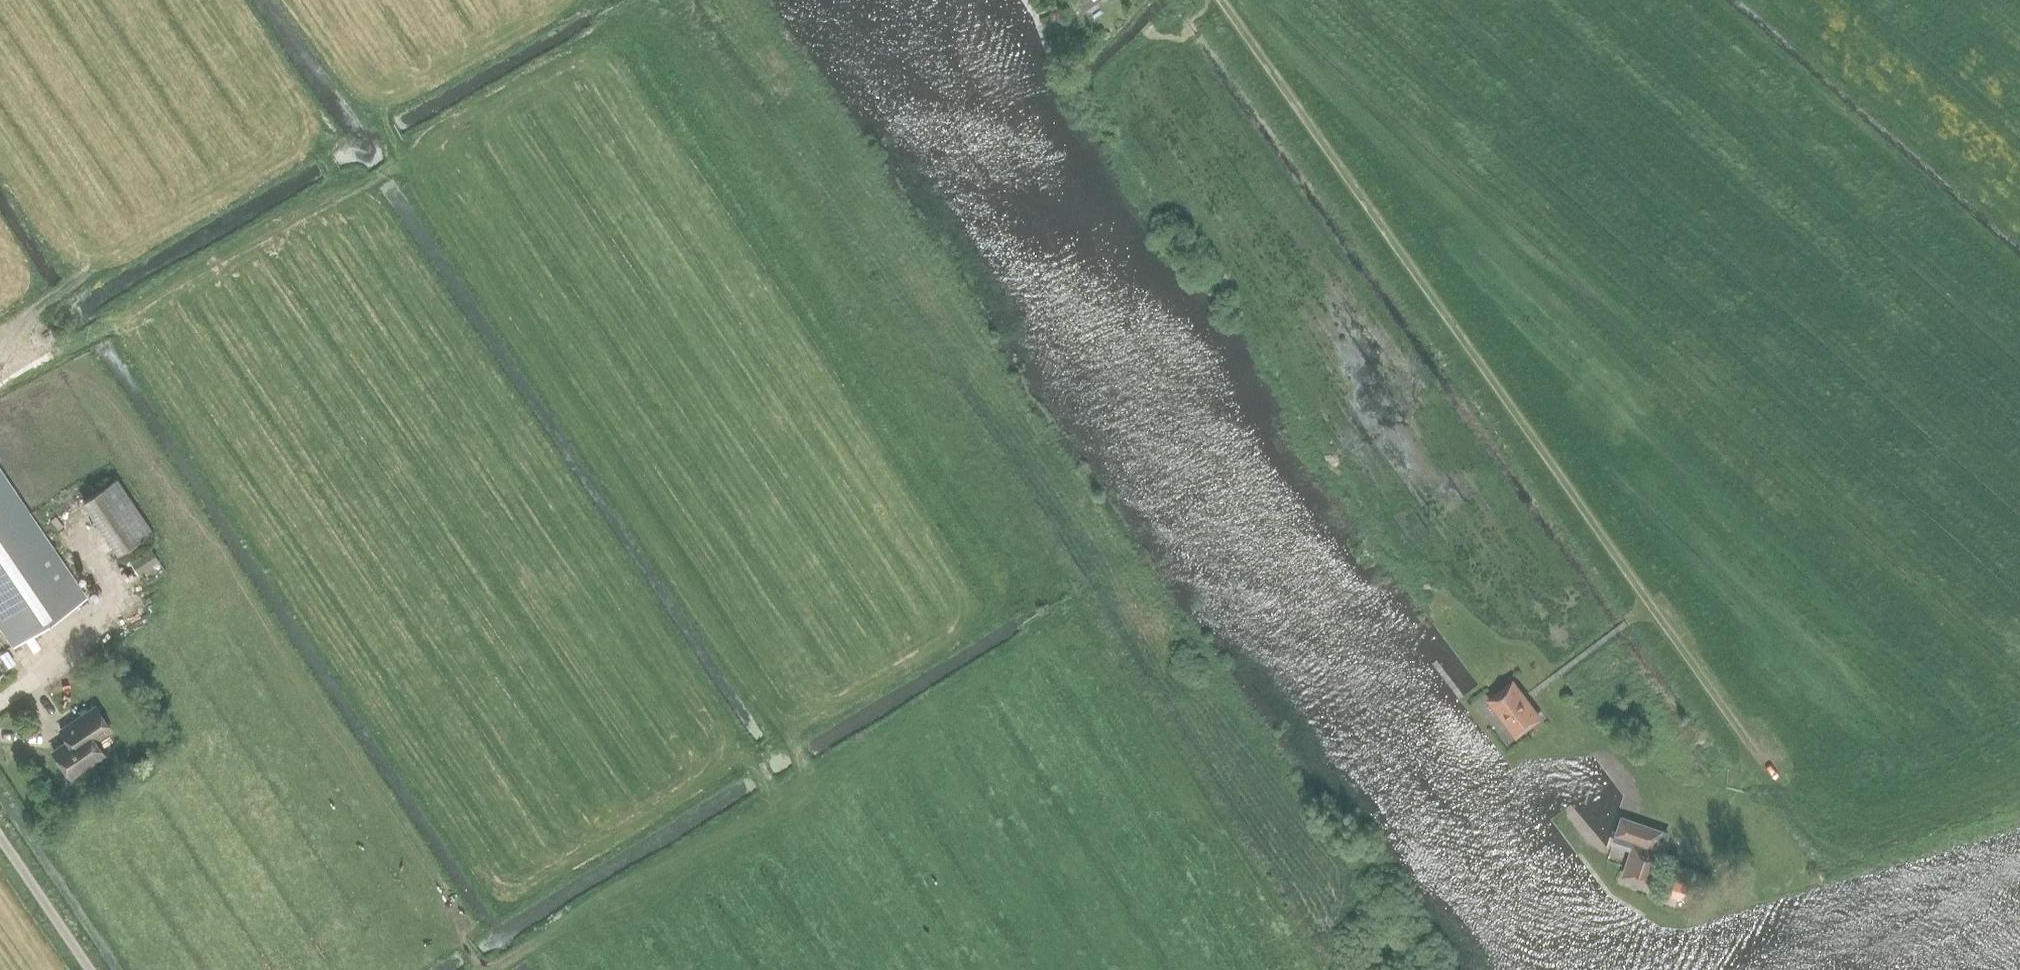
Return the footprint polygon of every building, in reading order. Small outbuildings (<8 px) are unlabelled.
[(84,596),(0,471),(0,624),(13,644),(84,596)] [(119,552),(152,530),(116,477),(83,499),(119,552)] [(131,561),(138,572),(158,559),(152,549),(131,561)] [(1516,737),(1543,716),(1513,678),(1486,699),(1516,737)] [(70,775),(103,753),(94,740),(110,729),(95,706),(57,731),(65,743),(53,751),(70,775)] [(1619,821),(1614,836),(1656,850),(1663,830),(1622,816),(1621,815),(1619,821)] [(1632,847),(1622,876),(1653,887),(1663,857),(1632,847)] [(1704,873),(1678,866),(1678,869),(1676,869),(1671,893),(1693,899),(1696,887),(1699,887),(1700,885),(1702,886),(1704,878),(1703,878),(1704,873)]
